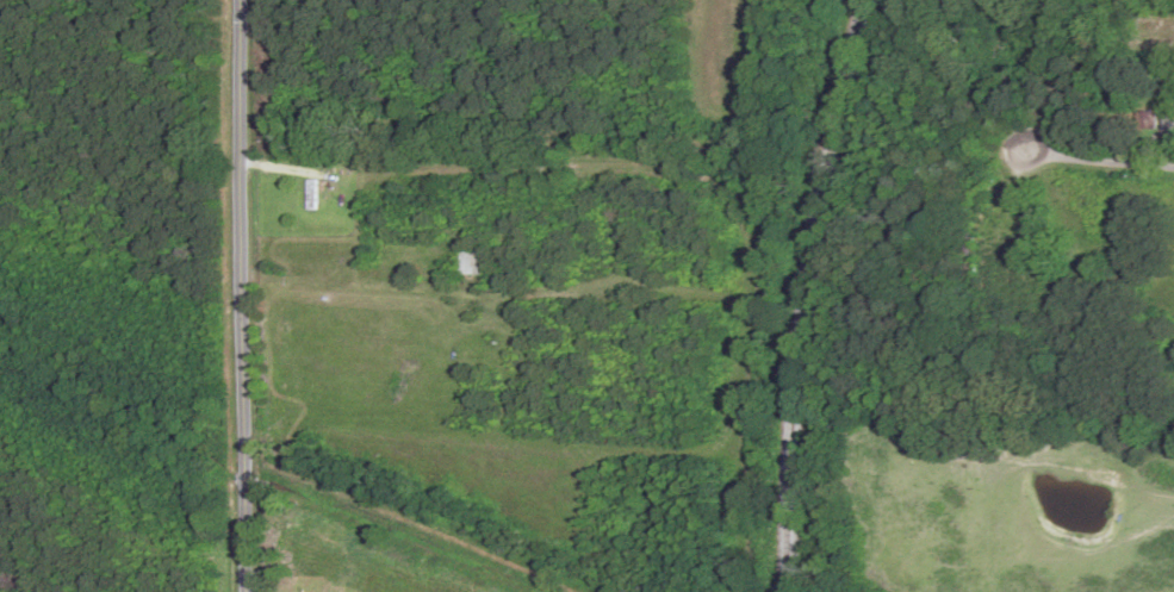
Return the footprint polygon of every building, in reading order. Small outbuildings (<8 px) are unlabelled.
[(485,276),(485,251),(461,251),(461,276),(485,276)]
